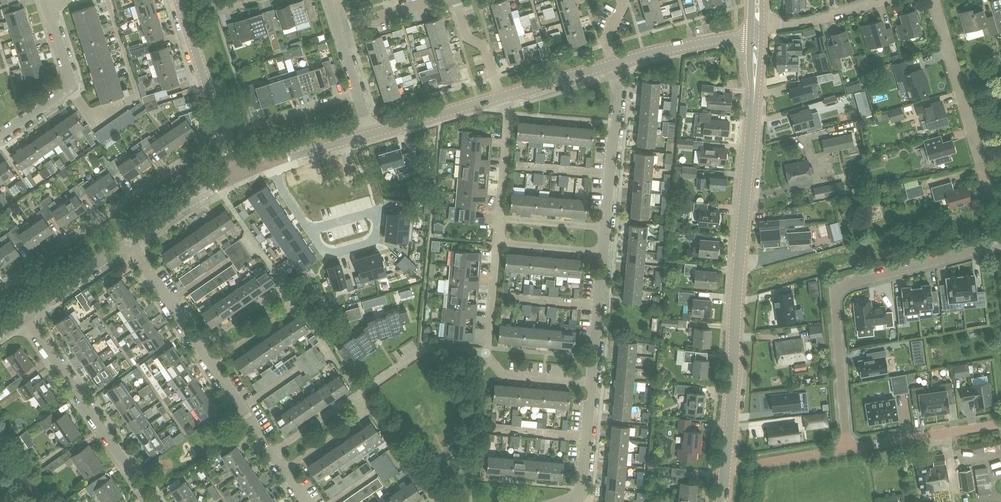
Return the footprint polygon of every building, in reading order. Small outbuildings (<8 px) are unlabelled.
[(117,11),(123,9),(120,0),(113,0),(117,11)] [(136,5),(140,17),(157,12),(153,0),(136,5)] [(302,0),(288,5),(295,25),(308,20),(316,18),(312,8),(305,10),(302,0)] [(495,15),(510,10),(508,0),(500,0),(491,3),(495,15)] [(559,9),(574,5),(573,0),(557,0),(559,9)] [(644,11),(660,7),(658,0),(641,0),(644,11)] [(784,11),(800,10),(800,8),(806,7),(806,0),(783,0),(784,11)] [(72,12),(77,27),(99,20),(95,4),(72,12)] [(19,5),(4,9),(5,13),(4,13),(9,27),(28,21),(24,7),(20,8),(19,5)] [(278,19),(271,21),(274,31),(281,29),(295,25),(288,5),(275,9),(278,19)] [(574,5),(559,9),(561,15),(563,22),(578,17),(574,5)] [(660,7),(644,11),(647,24),(663,19),(660,7)] [(974,9),(961,12),(965,28),(974,26),(975,29),(983,27),(986,36),(998,33),(993,15),(986,17),(984,10),(975,12),(974,9)] [(495,15),(498,27),(514,22),(510,10),(495,15)] [(556,16),(554,11),(544,14),(544,15),(545,19),(556,16)] [(903,23),(896,25),(900,39),(921,33),(915,11),(900,15),(903,23)] [(140,17),(144,29),(161,24),(157,12),(140,17)] [(261,13),(248,18),(254,37),(267,33),(274,31),(271,21),(264,23),(261,13)] [(426,21),(429,34),(445,29),(442,17),(426,21)] [(563,22),(567,34),(581,30),(578,17),(563,22)] [(237,32),(230,34),(234,48),(241,45),(240,42),(254,37),(248,18),(234,22),(237,32)] [(82,42),(104,35),(100,20),(77,27),(82,42)] [(300,25),(302,30),(315,26),(313,20),(300,25)] [(868,24),(861,26),(868,48),(874,46),(894,40),(890,27),(885,29),(882,20),(868,24)] [(9,27),(13,40),(32,34),(28,21),(9,27)] [(498,27),(502,39),(518,35),(514,22),(498,27)] [(161,24),(144,29),(147,41),(164,36),(161,24)] [(406,28),(407,33),(417,30),(415,25),(406,28)] [(392,32),(394,37),(403,34),(402,29),(392,32)] [(445,29),(429,34),(433,46),(449,41),(445,29)] [(581,30),(567,34),(570,46),(585,42),(581,30)] [(835,47),(829,49),(835,69),(842,67),(840,60),(839,56),(852,52),(845,31),(831,35),(835,47)] [(13,40),(17,54),(36,48),(32,34),(13,40)] [(365,39),(369,52),(385,47),(381,34),(365,39)] [(82,42),(87,57),(109,50),(104,35),(82,42)] [(518,35),(502,39),(505,52),(521,47),(518,35)] [(823,35),(815,37),(817,50),(826,49),(823,35)] [(778,42),(778,55),(793,55),(797,54),(801,54),(801,39),(793,39),(793,42),(778,42)] [(417,51),(413,52),(415,58),(429,53),(431,60),(436,58),(452,54),(449,41),(433,46),(427,48),(417,51)] [(140,42),(128,46),(130,53),(142,49),(140,42)] [(521,47),(505,52),(509,64),(525,59),(523,52),(538,47),(537,42),(527,45),(521,47)] [(287,44),(280,46),(282,53),(289,51),(287,44)] [(151,51),(155,64),(171,59),(167,46),(151,51)] [(289,52),(282,54),(285,60),(291,58),(300,55),(304,54),(302,47),(298,49),(289,52)] [(385,47),(369,52),(373,64),(389,59),(385,47)] [(17,54),(22,67),(41,61),(36,48),(17,54)] [(142,49),(130,53),(132,58),(144,54),(142,49)] [(92,72),(114,65),(109,50),(87,57),(92,72)] [(824,51),(813,54),(817,70),(828,68),(824,51)] [(406,59),(404,54),(394,57),(396,62),(406,59)] [(436,58),(440,70),(440,71),(456,66),(452,54),(436,58)] [(776,55),(777,70),(798,70),(797,54),(793,55),(778,55),(776,55)] [(899,54),(891,56),(892,62),(901,59),(899,54)] [(862,55),(855,57),(858,67),(864,65),(862,55)] [(293,60),(294,65),(309,62),(308,56),(293,60)] [(155,64),(159,76),(175,71),(171,59),(155,64)] [(316,88),(329,84),(327,76),(334,74),(329,59),(322,61),(323,65),(324,68),(310,72),(316,88)] [(373,64),(377,76),(392,71),(389,59),(373,64)] [(907,60),(893,64),(897,81),(901,92),(910,89),(913,96),(931,91),(926,76),(924,77),(922,68),(910,72),(907,60)] [(41,61),(22,67),(26,81),(45,74),(41,61)] [(693,72),(696,69),(691,63),(687,66),(693,72)] [(114,65),(92,72),(97,88),(119,81),(114,65)] [(424,75),(419,76),(421,82),(436,78),(438,85),(460,78),(456,66),(440,71),(440,70),(434,72),(424,75)] [(295,70),(288,72),(289,76),(290,78),(293,87),(295,94),(302,92),(316,88),(310,72),(310,70),(297,74),(295,70)] [(175,71),(159,76),(162,88),(179,82),(175,71)] [(377,76),(381,88),(396,83),(392,71),(377,76)] [(825,81),(823,74),(817,76),(819,83),(825,81)] [(283,81),(270,85),(275,101),(288,96),(295,94),(293,87),(290,78),(289,76),(282,79),(283,81)] [(416,77),(412,78),(402,81),(404,86),(413,83),(414,85),(419,84),(416,77)] [(798,87),(790,89),(794,102),(813,96),(818,95),(816,87),(818,86),(815,77),(801,81),(802,83),(803,86),(798,87)] [(119,81),(97,88),(102,103),(124,96),(119,81)] [(643,81),(641,93),(659,95),(660,82),(643,81)] [(852,82),(846,84),(848,93),(855,90),(852,82)] [(255,83),(247,85),(252,100),(259,97),(261,105),(275,101),(270,85),(256,89),(255,83)] [(396,83),(381,88),(384,100),(400,95),(396,83)] [(702,84),(701,95),(709,96),(708,107),(730,109),(731,93),(713,91),(713,85),(702,84)] [(864,91),(855,94),(859,109),(868,106),(864,91)] [(143,102),(144,102),(155,98),(153,92),(142,96),(143,102)] [(155,98),(144,102),(146,107),(144,108),(146,111),(159,108),(153,92),(155,98)] [(641,93),(640,106),(658,108),(659,95),(641,93)] [(172,99),(174,107),(186,103),(183,96),(172,99)] [(835,97),(823,100),(825,106),(837,102),(835,97)] [(941,101),(917,108),(920,115),(924,114),(926,120),(920,122),(923,130),(929,128),(929,129),(947,123),(941,101)] [(140,102),(129,109),(132,112),(142,105),(140,102)] [(640,106),(639,119),(656,121),(658,108),(640,106)] [(901,106),(887,110),(888,113),(890,118),(891,122),(904,119),(901,106)] [(129,108),(124,112),(131,122),(136,119),(134,116),(132,112),(129,109),(129,108)] [(144,108),(134,116),(136,119),(146,111),(144,108)] [(804,110),(790,115),(795,129),(814,123),(809,108),(804,109),(804,110)] [(74,111),(64,119),(73,133),(80,128),(84,125),(74,111)] [(124,112),(119,115),(126,126),(131,122),(124,112)] [(180,122),(174,126),(184,140),(195,133),(189,124),(192,122),(189,112),(178,116),(180,122)] [(700,112),(699,124),(703,124),(702,133),(727,135),(729,121),(711,119),(711,113),(700,112)] [(888,113),(876,116),(878,122),(890,118),(888,113)] [(119,115),(114,119),(121,129),(126,126),(119,115)] [(73,133),(64,119),(53,126),(63,140),(73,133)] [(114,119),(109,122),(116,133),(121,129),(114,119)] [(639,119),(638,132),(655,133),(656,121),(639,119)] [(516,138),(529,139),(530,122),(517,121),(516,138)] [(109,122),(104,126),(111,136),(116,133),(109,122)] [(529,139),(541,140),(543,124),(530,122),(529,139)] [(541,140),(554,142),(556,125),(543,124),(541,140)] [(554,142),(567,143),(568,126),(556,125),(554,142)] [(53,126),(43,133),(53,147),(59,143),(71,160),(75,157),(67,146),(63,140),(53,126)] [(104,126),(99,129),(106,139),(111,136),(104,126)] [(162,134),(172,148),(184,140),(174,126),(162,134)] [(567,143),(579,144),(581,127),(568,126),(567,143)] [(581,127),(579,144),(592,145),(594,128),(581,127)] [(99,129),(94,133),(101,143),(106,139),(99,129)] [(12,136),(17,142),(25,136),(20,130),(12,136)] [(459,131),(462,132),(460,149),(480,151),(481,143),(491,144),(491,137),(486,137),(474,136),(471,135),(472,132),(459,131)] [(655,133),(638,132),(637,145),(654,146),(655,133)] [(43,133),(32,141),(42,155),(53,147),(43,133)] [(96,143),(89,133),(85,136),(91,145),(96,143)] [(149,134),(142,139),(149,149),(154,146),(161,156),(172,148),(162,134),(154,140),(149,134)] [(851,134),(822,140),(825,152),(853,146),(851,134)] [(940,135),(922,140),(927,157),(931,156),(932,158),(933,158),(935,165),(952,160),(950,153),(956,151),(952,139),(942,141),(940,135)] [(677,147),(693,148),(693,140),(690,139),(677,138),(677,147)] [(135,153),(129,157),(139,171),(151,163),(144,153),(149,149),(142,139),(131,147),(135,153)] [(32,141),(22,148),(32,162),(42,155),(32,141)] [(71,144),(67,146),(75,157),(78,155),(71,144)] [(700,146),(699,163),(724,165),(725,148),(700,146)] [(379,153),(378,154),(383,170),(384,170),(384,169),(394,166),(395,167),(396,167),(396,166),(404,164),(406,172),(416,169),(410,151),(409,151),(410,152),(402,155),(400,147),(399,148),(393,150),(393,149),(392,150),(388,151),(386,151),(385,152),(386,152),(379,154),(379,153)] [(32,162),(22,148),(11,155),(21,169),(32,162)] [(460,149),(459,164),(489,166),(489,159),(479,158),(480,151),(460,149)] [(636,153),(634,165),(652,167),(653,154),(636,153)] [(96,180),(101,187),(106,194),(118,186),(111,176),(116,172),(109,162),(104,155),(98,159),(103,166),(102,167),(103,169),(99,172),(102,176),(96,180)] [(826,158),(828,167),(844,164),(842,155),(826,158)] [(116,157),(109,162),(116,172),(121,169),(128,179),(139,171),(129,157),(120,163),(116,157)] [(0,163),(0,174),(4,181),(15,173),(5,159),(0,163)] [(51,159),(47,161),(54,172),(58,169),(51,159)] [(808,160),(785,165),(789,185),(812,180),(810,173),(813,172),(812,167),(809,167),(808,160)] [(47,161),(43,163),(50,174),(54,172),(47,161)] [(459,164),(458,178),(478,179),(478,172),(488,172),(489,166),(459,164)] [(65,169),(68,174),(73,171),(70,165),(65,169)] [(634,165),(633,178),(650,180),(652,167),(634,165)] [(69,175),(68,174),(65,169),(65,168),(62,170),(60,172),(59,172),(63,178),(69,175)] [(682,176),(696,177),(696,169),(682,168),(682,175),(682,176)] [(26,176),(33,186),(37,183),(30,173),(26,176)] [(696,188),(724,190),(725,177),(709,176),(709,179),(704,179),(704,178),(697,177),(696,188)] [(458,178),(456,192),(486,195),(487,188),(477,187),(478,179),(458,178)] [(633,178),(632,191),(649,192),(650,180),(633,178)] [(15,183),(22,193),(26,190),(19,180),(15,183)] [(83,180),(76,185),(83,195),(88,192),(95,202),(106,194),(101,187),(96,180),(91,184),(89,181),(87,180),(85,182),(83,180)] [(843,182),(822,186),(824,196),(846,191),(843,182)] [(941,184),(931,187),(935,201),(947,197),(950,208),(971,202),(970,200),(971,198),(970,194),(968,194),(966,187),(954,190),(951,182),(941,184)] [(918,185),(905,189),(908,199),(924,194),(921,184),(918,185)] [(73,196),(63,203),(73,217),(85,209),(78,198),(83,195),(76,185),(69,190),(73,196)] [(266,185),(249,197),(257,209),(275,197),(266,185)] [(632,191),(631,204),(648,205),(649,192),(632,191)] [(0,194),(0,197),(5,205),(9,203),(2,192),(0,194)] [(456,192),(455,207),(475,208),(476,200),(486,201),(486,195),(456,192)] [(509,210),(522,211),(523,194),(511,193),(509,210)] [(522,211),(534,212),(536,195),(523,194),(522,211)] [(534,212),(547,213),(549,196),(536,195),(534,212)] [(547,213),(560,214),(561,198),(549,196),(547,213)] [(49,197),(39,203),(42,208),(49,218),(55,214),(62,224),(73,217),(63,203),(57,207),(53,201),(52,201),(49,197)] [(275,197),(257,209),(265,221),(283,209),(275,197)] [(560,214),(573,215),(574,199),(561,198),(560,214)] [(574,199),(573,215),(585,216),(587,200),(574,199)] [(692,211),(699,212),(698,224),(717,226),(718,210),(707,209),(707,203),(693,202),(692,211)] [(648,205),(631,204),(630,216),(647,218),(648,205)] [(455,207),(455,212),(454,221),(484,223),(484,217),(474,216),(475,208),(455,207)] [(40,218),(30,225),(40,240),(52,231),(45,221),(49,218),(42,208),(36,212),(40,218)] [(283,209),(265,221),(273,233),(291,221),(283,209)] [(225,210),(214,217),(224,231),(234,224),(225,210)] [(388,214),(387,226),(413,229),(414,216),(388,214)] [(214,217),(203,224),(213,238),(224,231),(214,217)] [(759,222),(758,223),(758,227),(760,228),(760,229),(784,228),(794,228),(794,225),(803,224),(803,218),(793,218),(777,219),(759,220),(759,222)] [(291,221),(273,233),(282,245),(299,233),(291,221)] [(203,224),(193,231),(203,246),(213,238),(203,224)] [(629,224),(628,237),(646,239),(647,226),(629,224)] [(17,225),(10,231),(16,241),(22,237),(29,247),(30,247),(31,247),(32,248),(39,243),(40,241),(39,240),(40,240),(30,225),(22,231),(17,225)] [(838,225),(827,228),(830,241),(840,238),(838,225)] [(387,226),(386,239),(412,241),(413,229),(387,226)] [(784,228),(760,229),(761,246),(779,245),(787,244),(810,243),(809,231),(786,232),(785,232),(784,228)] [(823,230),(815,231),(816,242),(824,242),(823,230)] [(0,246),(0,251),(7,262),(19,254),(12,244),(16,241),(10,231),(0,237),(0,239),(3,244),(0,246)] [(193,231),(182,239),(192,253),(203,246),(193,231)] [(693,240),(699,241),(698,254),(716,256),(717,240),(705,239),(706,233),(694,232),(693,240)] [(299,233),(282,245),(290,257),(307,245),(299,233)] [(628,237),(627,250),(644,251),(646,239),(637,238),(628,237)] [(182,239),(172,246),(181,260),(192,253),(182,239)] [(232,244),(223,249),(227,255),(242,244),(239,239),(232,243),(232,244)] [(242,244),(227,255),(230,259),(246,249),(242,244)] [(307,245),(290,257),(298,269),(296,271),(299,276),(309,269),(306,264),(316,257),(307,245)] [(181,260),(172,246),(162,253),(171,267),(181,260)] [(210,256),(216,264),(226,257),(220,249),(214,253),(210,256)] [(246,249),(230,259),(234,264),(249,254),(246,249)] [(450,265),(470,267),(470,259),(480,260),(481,253),(451,250),(450,265)] [(627,250),(626,263),(643,264),(644,251),(627,250)] [(380,252),(368,256),(374,279),(386,275),(380,252)] [(504,269),(517,271),(518,254),(506,253),(504,269)] [(249,254),(234,264),(237,269),(253,259),(249,254)] [(517,271),(529,272),(531,255),(518,254),(517,271)] [(405,255),(401,260),(409,268),(413,271),(417,267),(405,255)] [(529,272),(542,273),(544,256),(531,255),(529,272)] [(210,256),(199,263),(205,272),(216,264),(210,256)] [(360,274),(354,276),(358,288),(364,286),(363,282),(374,279),(368,256),(356,259),(360,274)] [(542,273),(555,274),(556,257),(544,256),(542,273)] [(555,274),(567,275),(569,259),(556,257),(555,274)] [(569,259),(567,275),(580,276),(581,260),(569,259)] [(401,260),(396,264),(405,272),(409,268),(401,260)] [(199,263),(188,270),(194,279),(205,272),(199,263)] [(626,263),(625,275),(642,277),(643,264),(626,263)] [(683,275),(694,276),(693,285),(714,286),(715,271),(696,269),(696,264),(684,263),(683,275)] [(231,264),(220,271),(226,280),(237,273),(231,264)] [(330,275),(326,277),(328,284),(332,283),(334,288),(346,285),(348,290),(354,289),(351,277),(345,279),(340,264),(328,268),(330,275)] [(449,279),(478,282),(479,275),(469,274),(470,267),(450,265),(449,279)] [(265,268),(254,275),(264,290),(275,283),(265,268)] [(188,270),(178,277),(184,286),(194,279),(188,270)] [(220,271),(210,279),(216,287),(226,280),(220,271)] [(963,276),(960,276),(963,300),(976,298),(977,306),(985,305),(983,291),(976,292),(974,274),(970,275),(970,274),(963,275),(963,276)] [(254,275),(244,283),(254,297),(264,290),(254,275)] [(625,275),(624,288),(641,289),(642,277),(625,275)] [(948,293),(941,294),(943,309),(955,307),(954,301),(962,300),(963,300),(960,276),(956,276),(950,277),(946,278),(947,284),(948,293)] [(106,288),(114,299),(128,289),(121,278),(106,288)] [(210,279),(199,286),(205,294),(216,287),(210,279)] [(444,279),(443,293),(467,295),(468,287),(478,288),(478,282),(444,279)] [(816,280),(808,282),(809,290),(818,289),(816,280)] [(244,283),(233,290),(243,304),(254,297),(244,283)] [(922,287),(916,288),(918,311),(931,310),(932,313),(939,312),(937,293),(930,294),(930,291),(929,284),(922,285),(922,287)] [(199,286),(189,293),(195,302),(205,294),(199,286)] [(902,301),(896,301),(899,324),(906,323),(905,313),(918,311),(916,288),(910,289),(909,286),(902,287),(902,295),(903,299),(902,299),(902,301)] [(641,289),(624,288),(623,301),(640,302),(641,289)] [(114,299),(121,309),(135,299),(128,289),(114,299)] [(233,290),(223,297),(233,312),(243,304),(233,290)] [(677,304),(692,305),(691,314),(709,315),(710,300),(693,299),(694,293),(679,291),(677,304)] [(775,301),(774,301),(774,302),(775,302),(776,305),(774,306),(776,306),(778,323),(795,320),(792,292),(774,294),(775,301)] [(446,308),(469,310),(476,311),(476,304),(466,303),(467,295),(447,294),(446,308)] [(364,309),(387,302),(385,295),(362,301),(364,309)] [(233,312),(223,297),(212,305),(216,311),(222,319),(233,312)] [(121,309),(128,319),(143,309),(135,299),(121,309)] [(81,305),(86,311),(91,308),(86,301),(81,305)] [(97,301),(93,304),(97,310),(102,307),(97,301)] [(870,301),(854,303),(857,329),(873,327),(873,324),(885,322),(886,327),(893,326),(892,311),(885,312),(884,306),(871,307),(870,301)] [(203,304),(198,307),(212,326),(222,319),(216,311),(212,305),(207,309),(203,304)] [(336,313),(338,321),(361,314),(359,306),(336,313)] [(102,307),(97,310),(101,317),(106,313),(102,307)] [(445,322),(458,323),(465,324),(465,316),(475,317),(476,311),(469,310),(446,308),(446,313),(445,322)] [(143,309),(128,319),(135,330),(150,320),(143,309)] [(74,310),(55,323),(63,334),(77,324),(80,322),(76,316),(78,315),(74,310)] [(367,322),(368,324),(376,339),(379,337),(380,338),(400,332),(399,330),(404,329),(402,323),(409,321),(405,310),(398,312),(398,311),(385,315),(386,317),(375,320),(374,319),(367,322)] [(97,316),(92,320),(96,326),(101,323),(97,316)] [(298,316),(287,323),(297,337),(308,330),(298,316)] [(140,337),(135,341),(137,344),(142,340),(157,330),(150,320),(135,330),(140,337)] [(112,321),(107,325),(111,331),(116,328),(112,321)] [(465,324),(458,323),(445,322),(443,337),(473,339),(474,333),(464,332),(465,324)] [(101,323),(96,326),(101,332),(105,329),(101,323)] [(287,323),(277,330),(286,345),(297,337),(287,323)] [(63,334),(70,344),(84,334),(77,324),(63,334)] [(376,339),(368,324),(363,327),(365,330),(355,337),(353,335),(343,343),(344,345),(337,349),(344,358),(350,354),(354,359),(357,357),(359,358),(376,346),(373,341),(376,339)] [(498,341),(510,342),(512,325),(499,324),(498,341)] [(510,342),(523,343),(524,327),(512,325),(510,342)] [(821,325),(809,326),(810,337),(822,336),(821,325)] [(523,343),(536,344),(537,328),(524,327),(523,343)] [(687,334),(693,334),(692,345),(709,346),(710,329),(694,327),(694,328),(688,327),(687,334)] [(116,328),(111,331),(116,338),(120,334),(116,328)] [(536,344),(548,346),(550,329),(537,328),(536,344)] [(548,346),(561,347),(562,330),(550,329),(548,346)] [(142,340),(150,351),(164,341),(157,330),(142,340)] [(277,330),(266,337),(276,352),(286,345),(277,330)] [(562,330),(561,347),(573,348),(575,331),(562,330)] [(70,344),(77,355),(92,345),(84,334),(70,344)] [(111,337),(106,341),(111,347),(115,344),(111,337)] [(266,337),(256,345),(266,359),(276,352),(266,337)] [(802,339),(775,342),(779,365),(793,362),(793,361),(805,359),(802,339)] [(921,340),(911,341),(913,355),(923,353),(921,340)] [(619,341),(618,353),(635,355),(636,342),(619,341)] [(126,342),(121,346),(125,352),(130,348),(126,342)] [(115,344),(111,347),(115,353),(120,350),(115,344)] [(84,365),(99,355),(92,345),(77,355),(84,365)] [(157,356),(164,366),(179,355),(172,345),(157,356)] [(256,345),(246,352),(256,366),(266,359),(256,345)] [(314,345),(304,351),(311,361),(317,356),(315,353),(318,351),(314,345)] [(7,357),(19,374),(33,365),(21,347),(7,357)] [(130,348),(125,352),(130,358),(135,355),(130,348)] [(319,350),(318,351),(315,353),(317,356),(320,360),(323,357),(322,357),(324,356),(319,350)] [(678,350),(676,361),(683,362),(683,361),(693,362),(692,376),(705,377),(707,360),(694,359),(695,351),(678,350)] [(860,367),(858,368),(859,374),(861,374),(861,376),(887,372),(884,357),(886,356),(885,350),(873,352),(874,358),(858,361),(860,367)] [(304,351),(297,356),(299,359),(297,360),(297,361),(302,367),(311,361),(304,351)] [(256,366),(246,352),(235,359),(245,374),(256,366)] [(618,353),(616,366),(634,368),(635,355),(618,353)] [(293,355),(283,362),(289,370),(296,366),(294,363),(297,361),(297,360),(299,359),(297,356),(295,354),(293,355)] [(106,365),(99,355),(84,365),(91,375),(106,365)] [(179,355),(164,366),(159,370),(167,380),(172,377),(187,366),(179,355)] [(317,356),(311,361),(317,370),(319,369),(327,363),(323,357),(320,360),(317,356)] [(121,362),(125,368),(130,365),(125,358),(121,362)] [(311,361),(302,367),(306,373),(308,372),(310,375),(317,370),(311,361)] [(106,365),(91,375),(99,386),(118,373),(111,362),(106,365)] [(283,362),(272,369),(278,378),(289,370),(283,362)] [(805,363),(793,365),(794,371),(806,369),(805,363)] [(967,364),(953,366),(955,376),(969,374),(967,364)] [(172,377),(179,387),(194,376),(187,366),(172,377)] [(616,366),(615,379),(633,380),(634,368),(616,366)] [(149,368),(144,371),(148,377),(153,374),(149,368)] [(133,372),(138,379),(142,376),(138,369),(133,372)] [(272,369),(262,376),(268,385),(278,378),(272,369)] [(663,379),(669,374),(664,370),(659,375),(663,379)] [(300,373),(294,378),(299,386),(310,378),(311,377),(310,375),(308,372),(306,373),(302,376),(300,373)] [(153,374),(148,377),(153,384),(157,381),(153,374)] [(905,374),(891,377),(894,394),(908,391),(905,374)] [(338,375),(327,382),(337,396),(348,389),(338,375)] [(6,395),(10,392),(25,382),(21,376),(0,391),(0,398),(0,399),(6,395)] [(179,387),(186,397),(201,386),(194,376),(179,387)] [(262,376),(251,384),(257,392),(268,385),(262,376)] [(294,378),(283,385),(289,393),(299,386),(294,378)] [(25,382),(10,392),(13,397),(20,392),(25,399),(33,394),(41,404),(54,395),(43,379),(33,385),(29,379),(25,382)] [(615,379),(614,392),(632,393),(633,380),(615,379)] [(106,391),(114,401),(128,391),(121,381),(106,391)] [(327,382),(317,389),(327,403),(337,396),(327,382)] [(941,388),(932,390),(935,415),(943,413),(943,411),(949,411),(947,397),(953,396),(951,382),(940,384),(941,388)] [(972,387),(961,388),(963,401),(974,399),(975,406),(992,404),(988,382),(972,385),(972,387)] [(148,384),(143,387),(148,393),(152,390),(148,384)] [(492,401),(505,402),(506,385),(494,384),(492,401)] [(674,392),(687,394),(685,412),(702,414),(704,393),(691,392),(692,385),(674,384),(674,392)] [(283,385),(273,392),(278,400),(289,393),(283,385)] [(505,402),(517,403),(519,386),(506,385),(505,402)] [(186,397),(193,408),(209,397),(201,386),(186,397)] [(517,403),(530,404),(532,387),(519,386),(517,403)] [(923,386),(911,388),(913,401),(920,401),(921,414),(927,414),(928,416),(935,415),(932,390),(923,391),(923,386)] [(530,404),(543,405),(544,389),(532,387),(530,404)] [(163,389),(158,392),(162,398),(167,395),(163,389)] [(317,389),(307,396),(316,410),(327,403),(317,389)] [(543,405),(555,407),(557,390),(544,389),(543,405)] [(152,390),(148,393),(152,400),(157,396),(152,390)] [(557,390),(555,407),(568,408),(570,391),(557,390)] [(114,401),(121,412),(136,402),(128,391),(114,401)] [(273,392),(262,399),(268,407),(278,400),(273,392)] [(614,392),(613,404),(631,406),(632,393),(614,392)] [(798,392),(771,395),(773,411),(799,408),(798,392)] [(167,395),(162,398),(167,405),(172,401),(167,395)] [(307,396),(296,404),(306,418),(316,410),(307,396)] [(209,397),(193,408),(201,419),(216,408),(209,397)] [(894,398),(865,403),(869,424),(898,419),(894,398)] [(136,402),(121,412),(128,422),(143,412),(136,402)] [(296,404),(286,411),(295,425),(306,418),(296,404)] [(631,406),(613,404),(612,417),(629,418),(631,406)] [(162,405),(158,408),(162,414),(166,411),(162,405)] [(148,408),(143,412),(128,422),(135,432),(150,422),(145,416),(151,412),(148,408)] [(177,410),(173,413),(177,419),(182,416),(177,410)] [(166,411),(162,414),(166,420),(171,417),(166,411)] [(295,425),(286,411),(275,418),(285,432),(295,425)] [(45,427),(50,424),(56,420),(51,413),(40,420),(45,427)] [(56,420),(50,424),(64,443),(79,433),(66,413),(56,420)] [(826,413),(813,415),(814,427),(827,425),(826,413)] [(182,416),(177,419),(181,425),(186,422),(182,416)] [(677,430),(684,431),(682,449),(678,448),(677,458),(696,460),(696,450),(699,450),(701,432),(689,431),(690,419),(678,418),(677,430)] [(135,432),(143,443),(157,433),(150,422),(135,432)] [(370,422),(359,430),(369,444),(380,436),(370,422)] [(796,423),(768,427),(770,443),(779,442),(780,442),(780,441),(798,439),(796,423)] [(184,428),(188,434),(194,430),(190,425),(184,428)] [(611,425),(610,438),(627,439),(628,427),(611,425)] [(359,430),(349,437),(359,451),(369,444),(359,430)] [(28,452),(36,446),(26,432),(18,437),(28,452)] [(157,433),(143,443),(150,454),(160,447),(163,451),(176,442),(170,434),(162,440),(157,433)] [(183,433),(178,437),(183,443),(188,438),(183,433)] [(349,437),(338,444),(348,458),(359,451),(349,437)] [(610,438),(609,450),(626,452),(627,439),(610,438)] [(338,444),(328,451),(338,466),(348,458),(338,444)] [(71,457),(65,461),(69,466),(75,462),(85,477),(102,465),(89,445),(73,456),(71,457)] [(222,455),(229,466),(244,456),(236,445),(222,455)] [(69,449),(47,464),(52,471),(65,461),(71,457),(73,456),(69,449)] [(609,450),(608,463),(625,465),(626,452),(609,450)] [(328,451),(318,458),(327,473),(338,466),(328,451)] [(384,451),(369,462),(373,467),(387,457),(384,451)] [(944,453),(932,455),(933,465),(945,463),(944,453)] [(229,466),(236,477),(251,467),(244,456),(229,466)] [(486,472),(498,473),(500,457),(487,456),(486,472)] [(387,457),(373,467),(376,472),(391,462),(387,457)] [(498,473),(511,475),(513,458),(500,457),(498,473)] [(327,473),(318,458),(307,466),(317,480),(327,473)] [(511,475),(524,476),(525,459),(513,458),(511,475)] [(524,476),(536,477),(538,460),(525,459),(524,476)] [(536,477),(549,478),(551,461),(538,460),(536,477)] [(366,461),(355,469),(361,477),(371,469),(366,461)] [(551,461),(549,478),(562,479),(563,462),(551,461)] [(391,462),(376,472),(379,477),(394,466),(391,462)] [(608,463),(607,476),(624,477),(625,465),(608,463)] [(929,467),(917,468),(921,492),(932,490),(932,489),(948,487),(945,465),(929,468),(929,467)] [(394,466),(379,477),(383,482),(398,472),(394,466)] [(236,477),(243,487),(258,477),(251,467),(236,477)] [(672,467),(671,476),(676,476),(676,483),(680,483),(679,497),(695,498),(696,483),(685,482),(686,468),(672,467)] [(213,468),(208,471),(212,478),(217,474),(213,468)] [(197,472),(201,479),(206,475),(202,469),(197,472)] [(355,469),(345,476),(350,484),(361,477),(355,469)] [(971,470),(960,472),(963,490),(974,489),(971,470)] [(217,474),(212,478),(217,484),(221,481),(217,474)] [(345,476),(334,483),(340,491),(350,484),(345,476)] [(607,476),(606,489),(623,490),(624,477),(607,476)] [(78,492),(81,496),(88,491),(91,495),(95,493),(102,501),(113,501),(123,495),(110,477),(99,485),(96,480),(78,492)] [(243,487),(250,497),(265,487),(258,477),(243,487)] [(376,477),(366,484),(372,493),(382,485),(376,477)] [(170,490),(178,501),(193,491),(185,480),(171,490),(170,490)] [(400,489),(409,501),(411,501),(420,495),(411,481),(400,489)] [(334,483),(324,490),(330,498),(340,491),(334,483)] [(212,484),(207,487),(212,493),(216,490),(212,484)] [(366,484),(355,491),(361,500),(372,493),(366,484)] [(253,501),(267,501),(272,498),(265,487),(250,497),(253,501)] [(227,489),(222,492),(227,499),(232,495),(227,489)] [(400,489),(389,496),(394,501),(409,501),(400,489)] [(606,489),(605,501),(615,501),(622,501),(623,490),(606,489)] [(216,490),(212,493),(216,500),(221,497),(216,490)] [(178,501),(199,501),(200,501),(193,491),(178,501)] [(345,499),(347,501),(358,501),(361,500),(355,491),(345,499)] [(380,501),(394,501),(389,496),(387,493),(382,496),(384,499),(380,501)]
